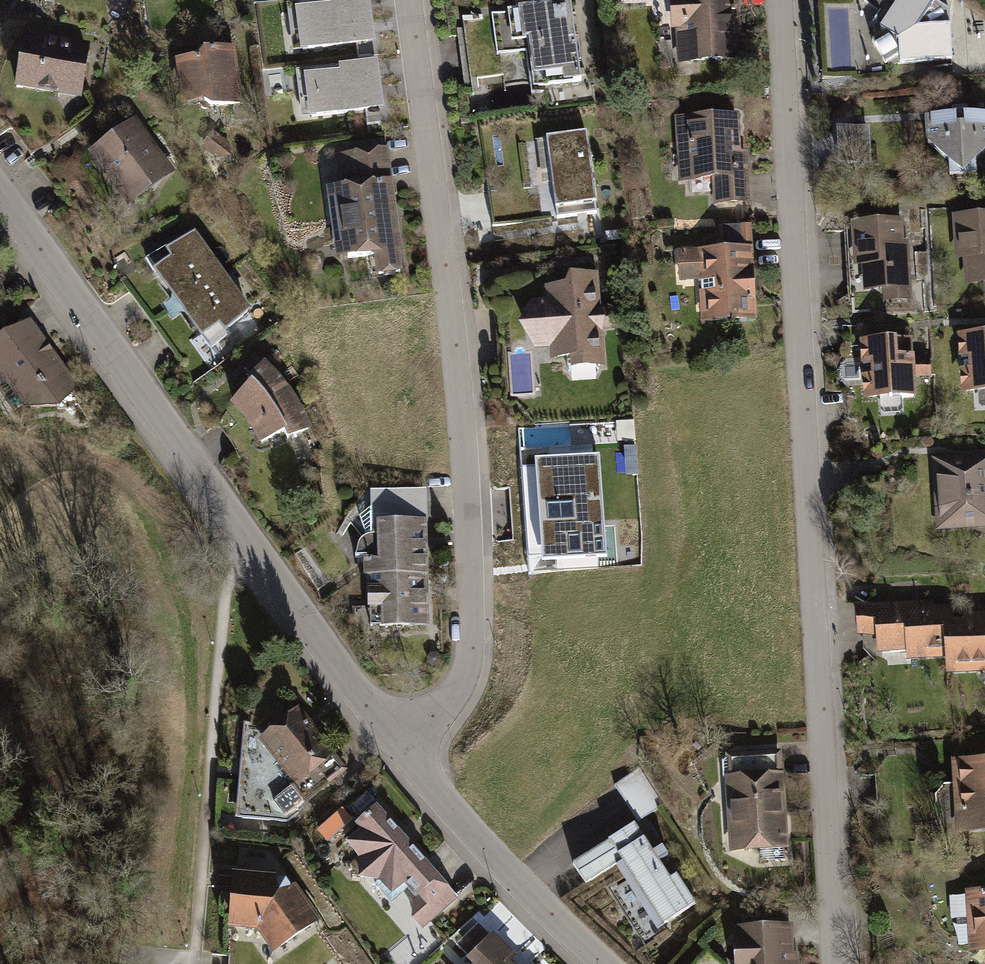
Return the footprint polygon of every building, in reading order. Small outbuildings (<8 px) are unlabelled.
[(295,6),(300,49),(371,40),(367,7),(369,7),(368,0),(330,0),(331,2),(295,6)] [(675,2),(677,74),(742,71),(740,0),(705,0),(705,1),(675,2)] [(887,73),(903,64),(903,72),(956,72),(955,18),(924,0),(907,0),(885,37),(892,42),(875,52),(887,73)] [(575,9),(465,24),(473,85),(503,81),(504,86),(529,83),(531,99),(586,91),(575,9)] [(90,49),(27,41),(19,97),(83,105),(90,49)] [(178,61),(184,115),(242,109),(236,55),(178,61)] [(340,69),(304,73),(309,115),(380,107),(376,74),(378,73),(376,58),(339,63),(340,69)] [(925,126),(927,148),(949,166),(951,184),(982,182),(981,171),(984,167),(984,122),(973,123),(972,115),(954,116),(955,124),(925,126)] [(740,122),(677,124),(680,190),(714,189),(714,213),(750,212),(748,160),(742,161),(740,122)] [(177,176),(136,124),(92,158),(133,210),(177,176)] [(873,128),(837,129),(838,170),(874,169),(873,128)] [(240,152),(215,136),(203,155),(228,171),(240,152)] [(554,190),(558,220),(597,215),(587,139),(538,146),(544,192),(554,190)] [(380,289),(407,285),(390,155),(336,162),(341,198),(331,199),(340,273),(377,269),(380,289)] [(969,290),(983,289),(984,303),(984,219),(955,221),(958,263),(968,262),(969,290)] [(867,272),(869,299),(883,298),(884,312),(913,310),(910,249),(905,249),(904,227),(855,230),(857,272),(867,272)] [(702,330),(760,328),(756,232),(719,233),(720,256),(679,257),(681,291),(700,290),(702,330)] [(623,233),(606,235),(607,245),(624,243),(623,233)] [(180,313),(225,278),(195,238),(171,256),(168,253),(146,269),(180,313)] [(553,355),(554,371),(571,370),(571,377),(608,373),(604,334),(620,333),(618,311),(603,312),(600,276),(568,279),(569,286),(547,288),(549,303),(530,305),(535,356),(553,355)] [(225,278),(180,313),(211,354),(234,337),(231,334),(254,316),(225,278)] [(27,322),(0,342),(0,396),(4,393),(27,423),(48,425),(76,386),(27,322)] [(961,340),(963,367),(972,367),(973,378),(963,378),(965,402),(984,401),(984,338),(961,340)] [(917,344),(865,347),(866,371),(876,370),(877,381),(867,382),(869,405),(920,402),(919,384),(932,383),(930,360),(918,361),(917,344)] [(268,369),(235,413),(251,434),(263,456),(314,438),(303,413),(289,392),(268,369)] [(935,457),(939,533),(984,531),(984,455),(935,457)] [(607,559),(600,457),(536,462),(543,563),(607,559)] [(371,500),(373,530),(427,528),(425,497),(371,500)] [(370,569),(371,586),(430,584),(427,528),(373,530),(373,545),(369,545),(363,549),(359,557),(358,570),(370,569)] [(430,584),(371,586),(373,640),(432,637),(430,584)] [(934,606),(861,610),(863,641),(880,640),(881,655),(908,654),(909,665),(951,662),(949,626),(948,611),(934,612),(934,606)] [(969,619),(969,625),(949,626),(951,662),(952,680),(984,678),(984,618),(969,619)] [(268,727),(258,735),(296,781),(274,800),(287,816),(321,788),(348,766),(296,704),(268,727)] [(236,816),(286,823),(326,793),(321,788),(287,816),(274,800),(296,781),(258,735),(268,727),(263,721),(244,721),(236,816)] [(730,776),(733,851),(789,849),(785,749),(729,752),(729,758),(723,758),(724,777),(730,776)] [(955,755),(959,829),(984,828),(984,754),(955,755)] [(637,770),(615,785),(640,822),(662,807),(637,770)] [(403,828),(377,799),(355,818),(362,825),(347,838),(362,855),(362,878),(382,878),(373,885),(384,898),(388,895),(392,900),(399,894),(401,896),(410,889),(414,893),(415,914),(425,926),(461,895),(403,828)] [(325,826),(333,835),(346,824),(338,815),(325,826)] [(651,850),(634,825),(571,867),(584,886),(618,863),(661,928),(696,905),(676,874),(669,878),(659,862),(669,855),(661,843),(651,850)] [(259,925),(276,951),(316,925),(287,873),(236,867),(231,922),(259,925)] [(970,884),(973,945),(984,945),(984,883),(970,884)] [(735,918),(737,963),(797,963),(795,916),(735,918)] [(961,947),(971,947),(970,921),(960,921),(961,947)] [(507,962),(514,956),(493,936),(470,960),(472,962),(474,963),(509,963),(507,962)]
